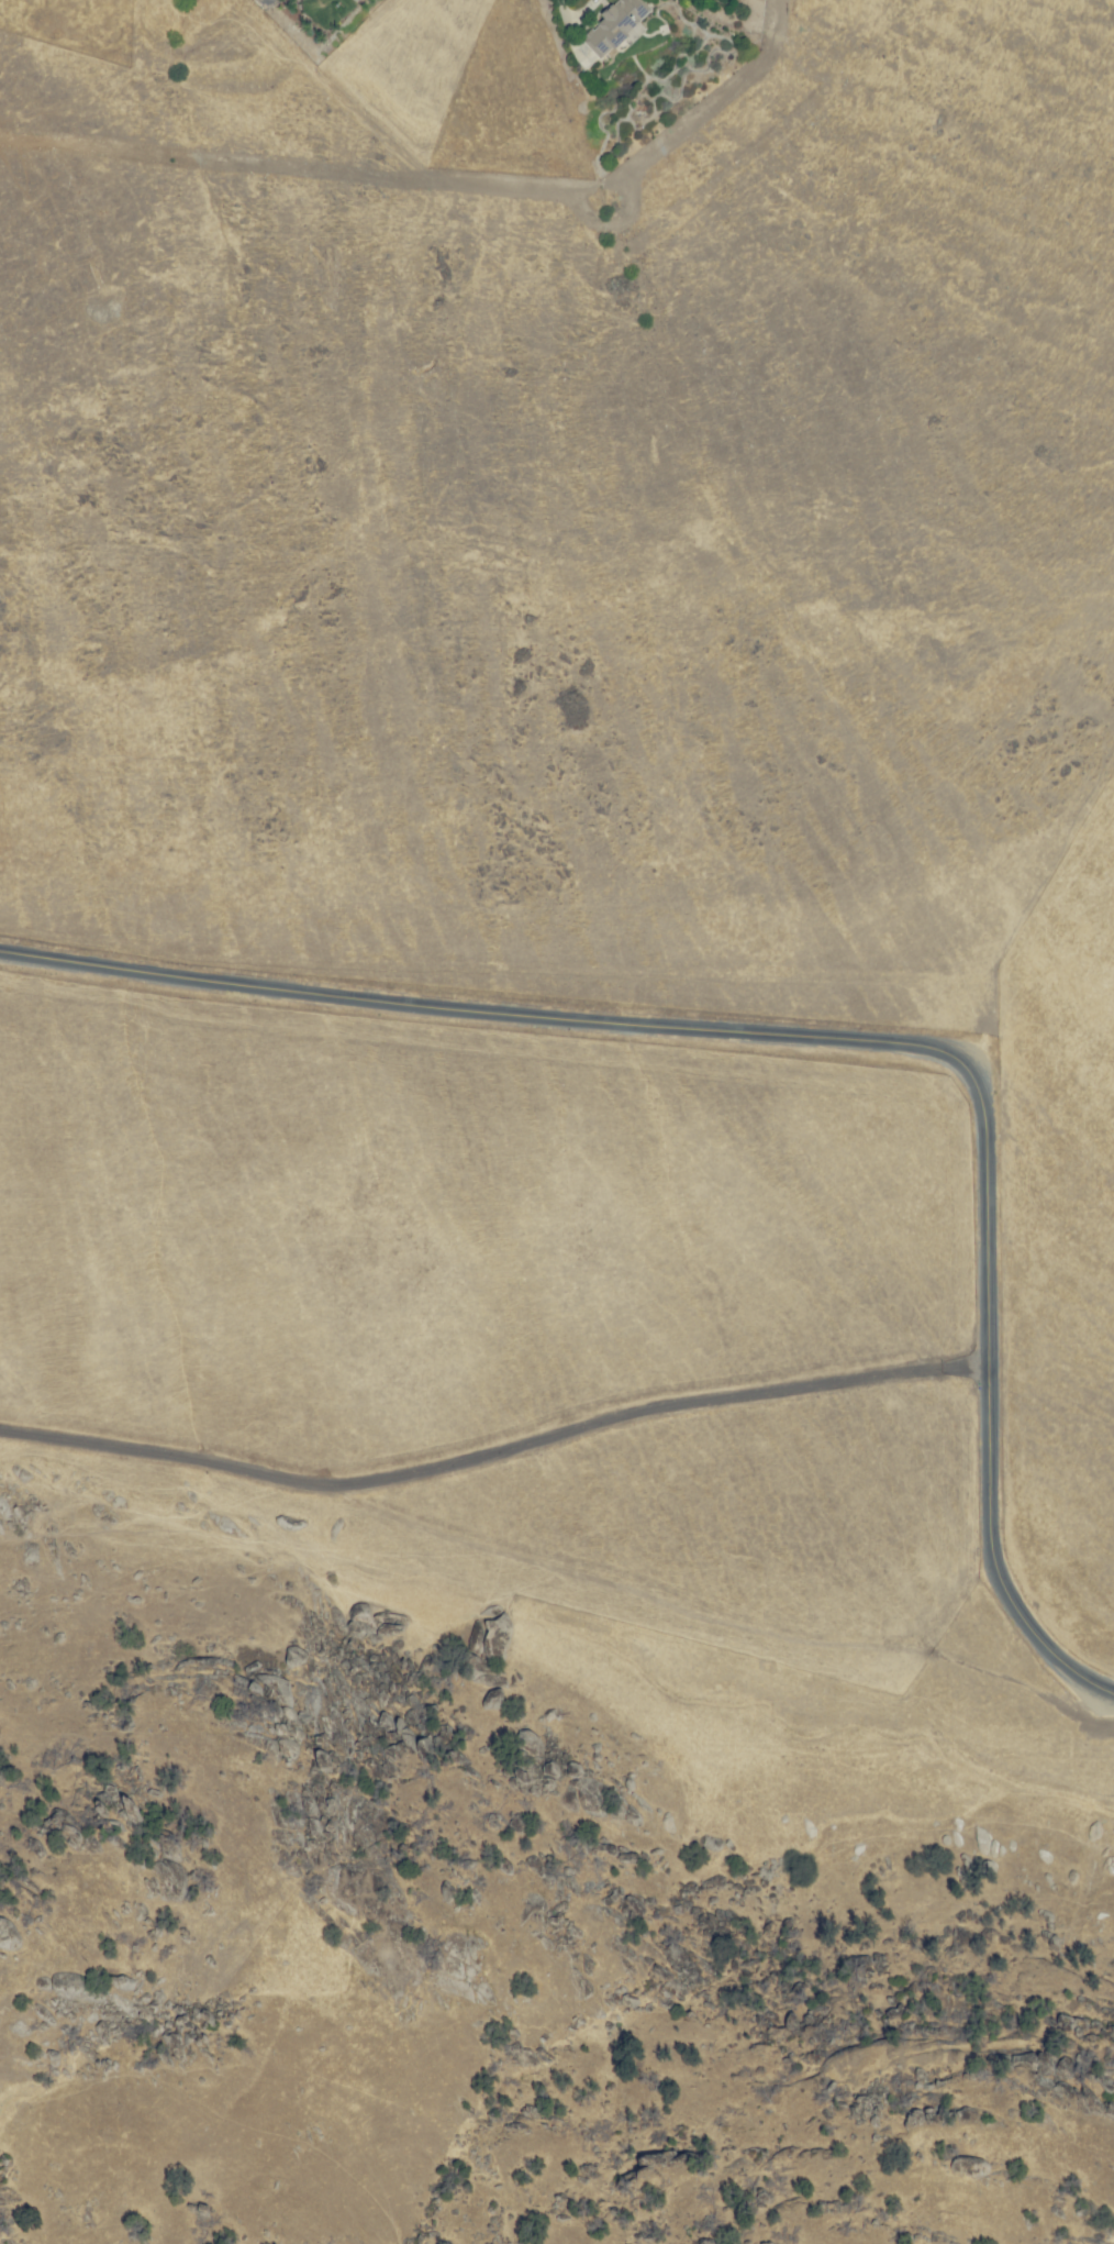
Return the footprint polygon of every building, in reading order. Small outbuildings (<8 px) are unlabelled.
[(644,0),(623,0),(581,36),(603,62),(645,27),(640,21),(653,11),(644,0)]
